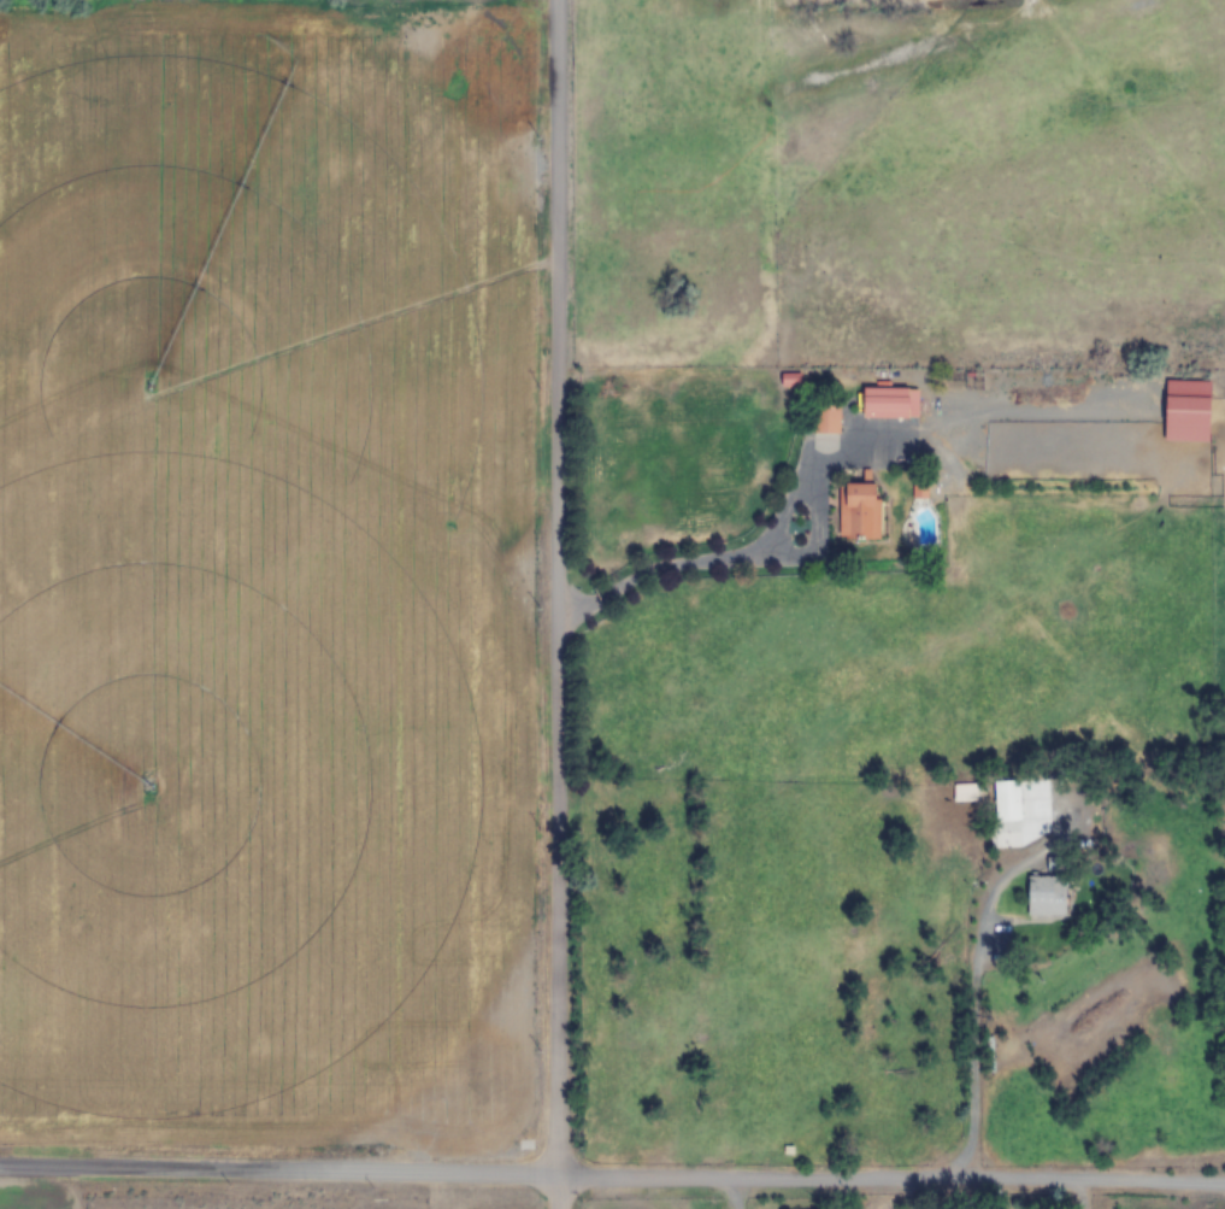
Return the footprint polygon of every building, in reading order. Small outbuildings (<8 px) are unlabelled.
[(1209,440),(1209,380),(1164,380),(1164,440),(1209,440)] [(862,387),(862,418),(909,418),(909,387),(862,387)] [(838,433),(838,403),(810,403),(810,433),(838,433)] [(838,540),(877,539),(877,482),(837,483),(838,540)] [(623,600),(619,586),(597,593),(601,606),(623,600)] [(1019,824),(1019,782),(993,782),(993,824),(1019,824)] [(951,785),(951,803),(982,803),(982,785),(951,785)] [(1064,917),(1064,877),(1027,877),(1027,917),(1064,917)]
